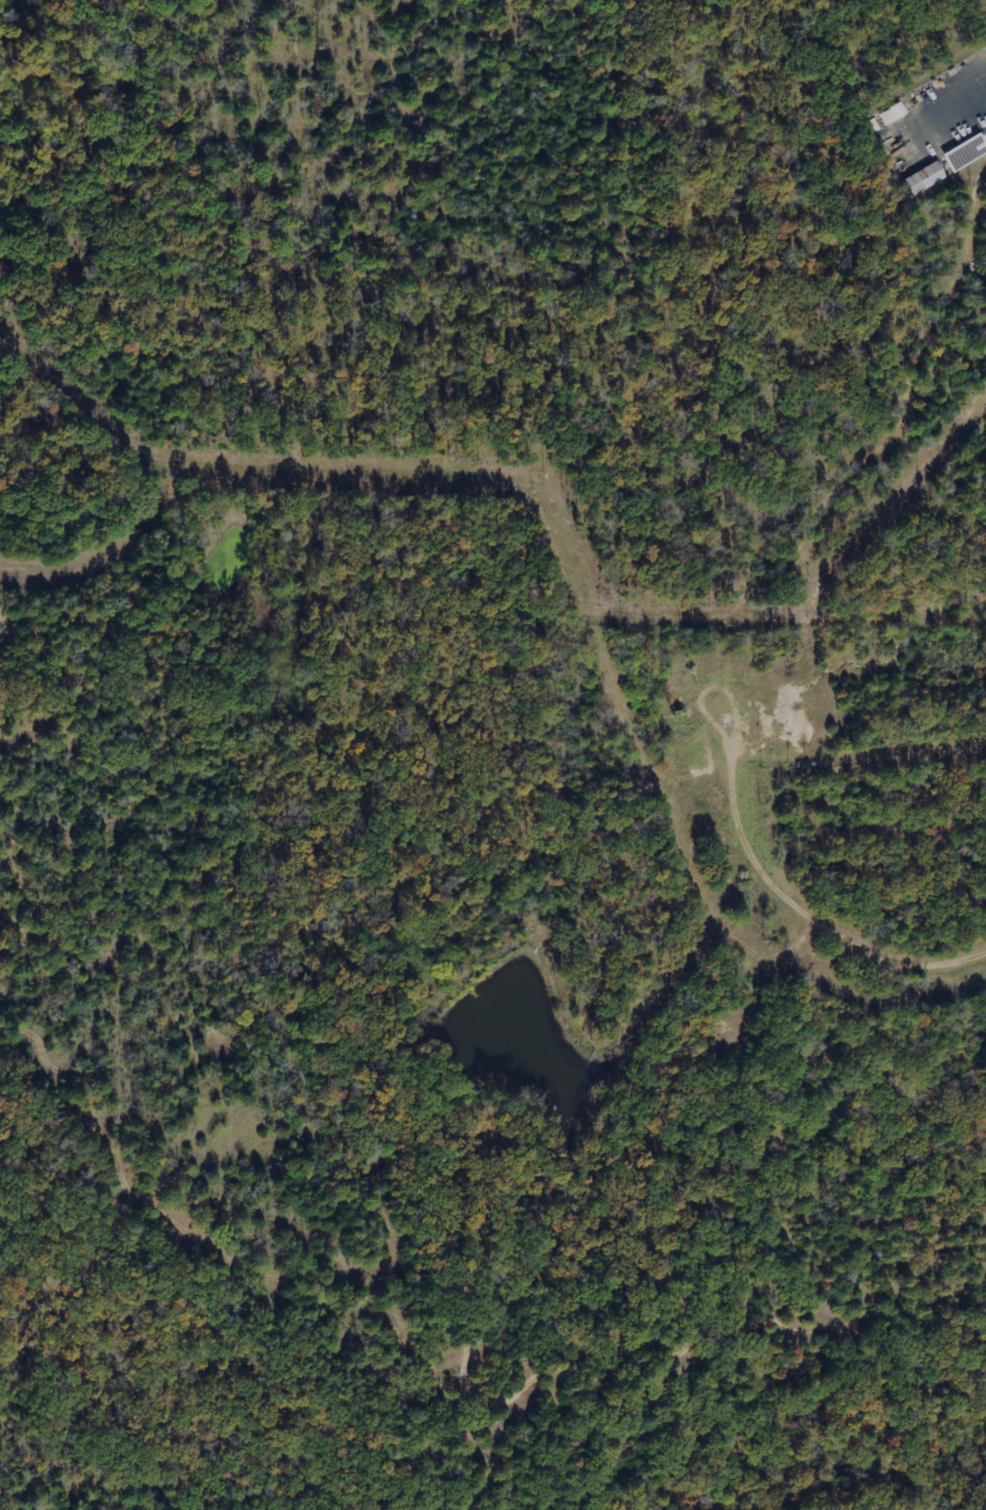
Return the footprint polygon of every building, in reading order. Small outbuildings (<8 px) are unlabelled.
[(902,181),(913,199),(945,178),(934,161),(902,181)]
